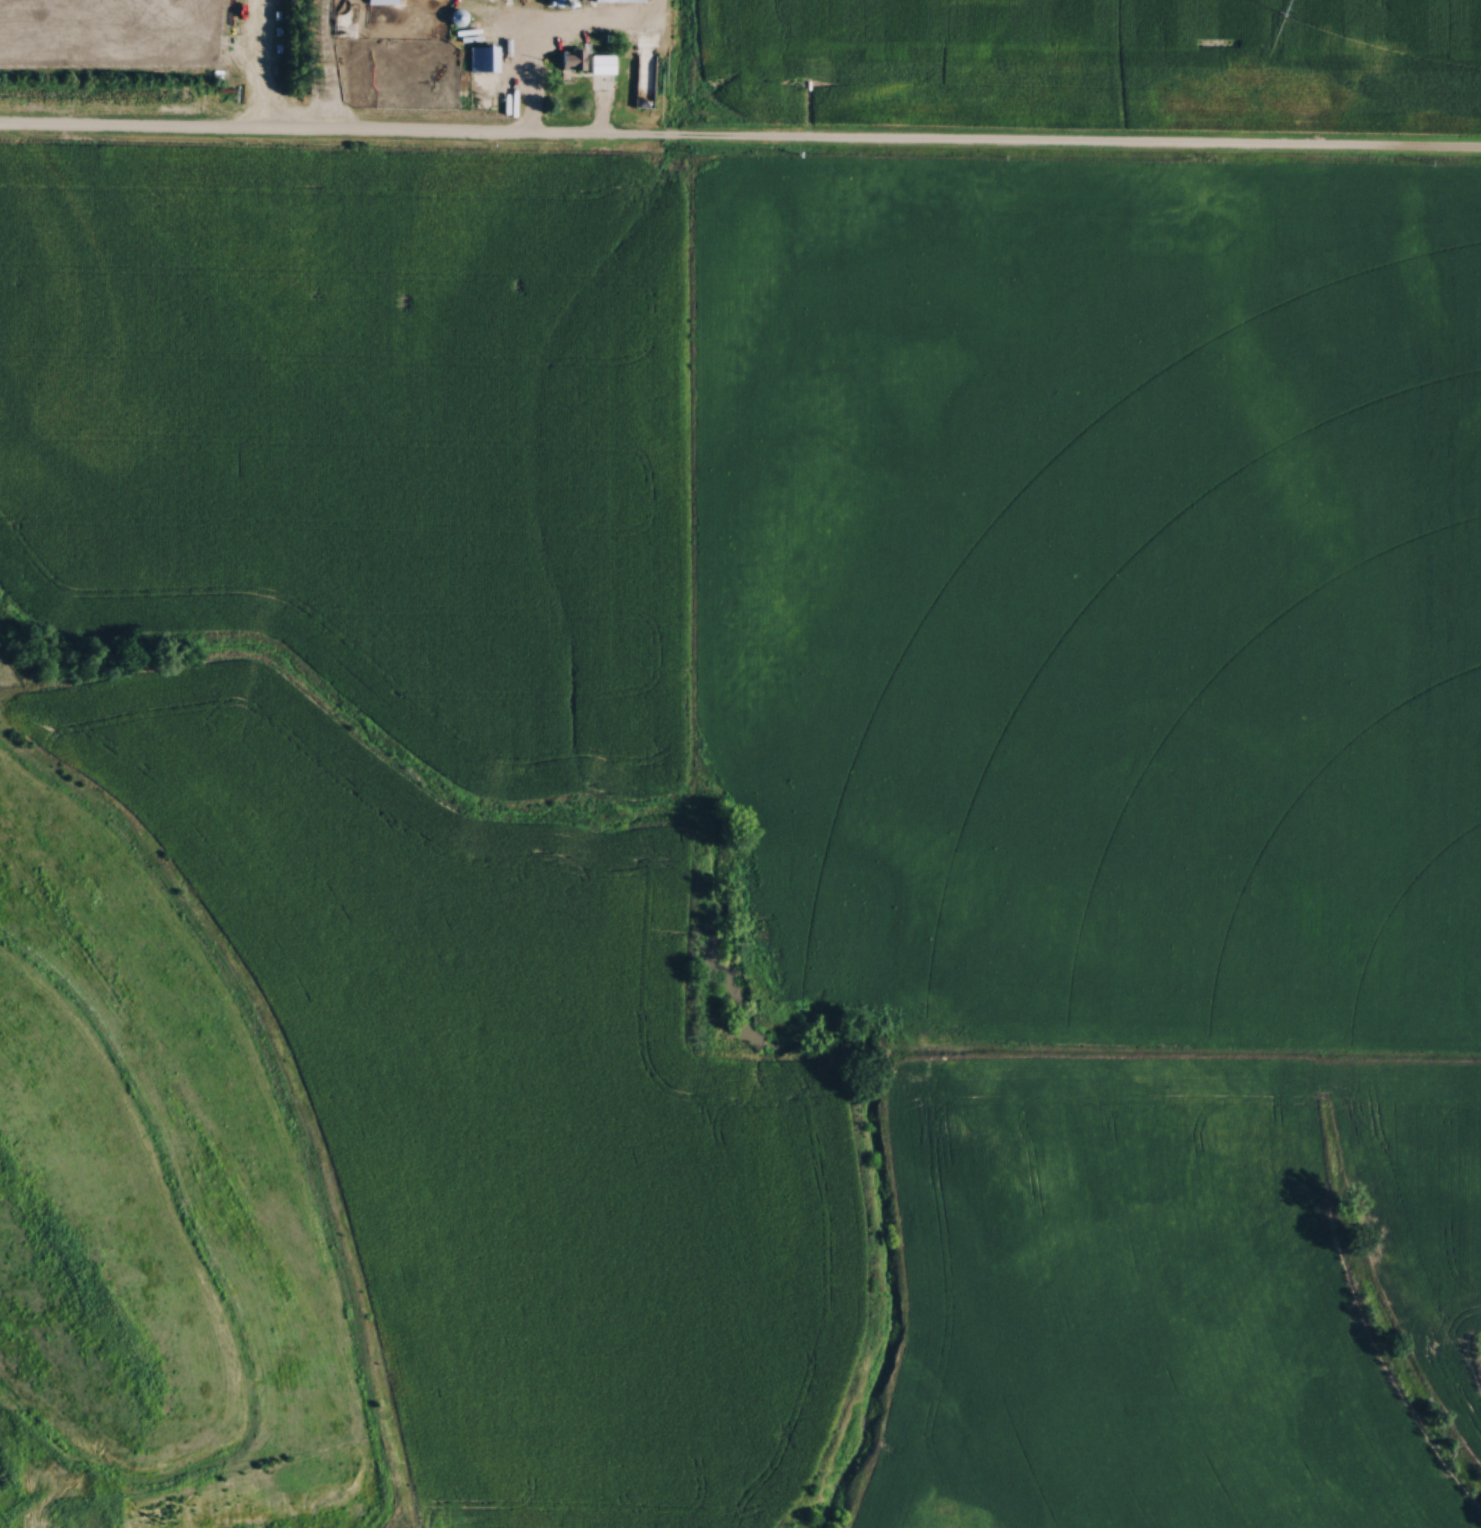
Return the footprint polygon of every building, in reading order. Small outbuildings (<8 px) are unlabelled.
[(451,25),(466,25),(466,11),(451,11),(451,25)] [(591,55),(591,35),(569,35),(569,54),(560,54),(559,71),(588,71),(588,74),(616,75),(616,55),(591,55)] [(637,107),(655,107),(658,39),(640,38),(637,107)] [(499,72),(499,47),(471,47),(471,72),(499,72)]
